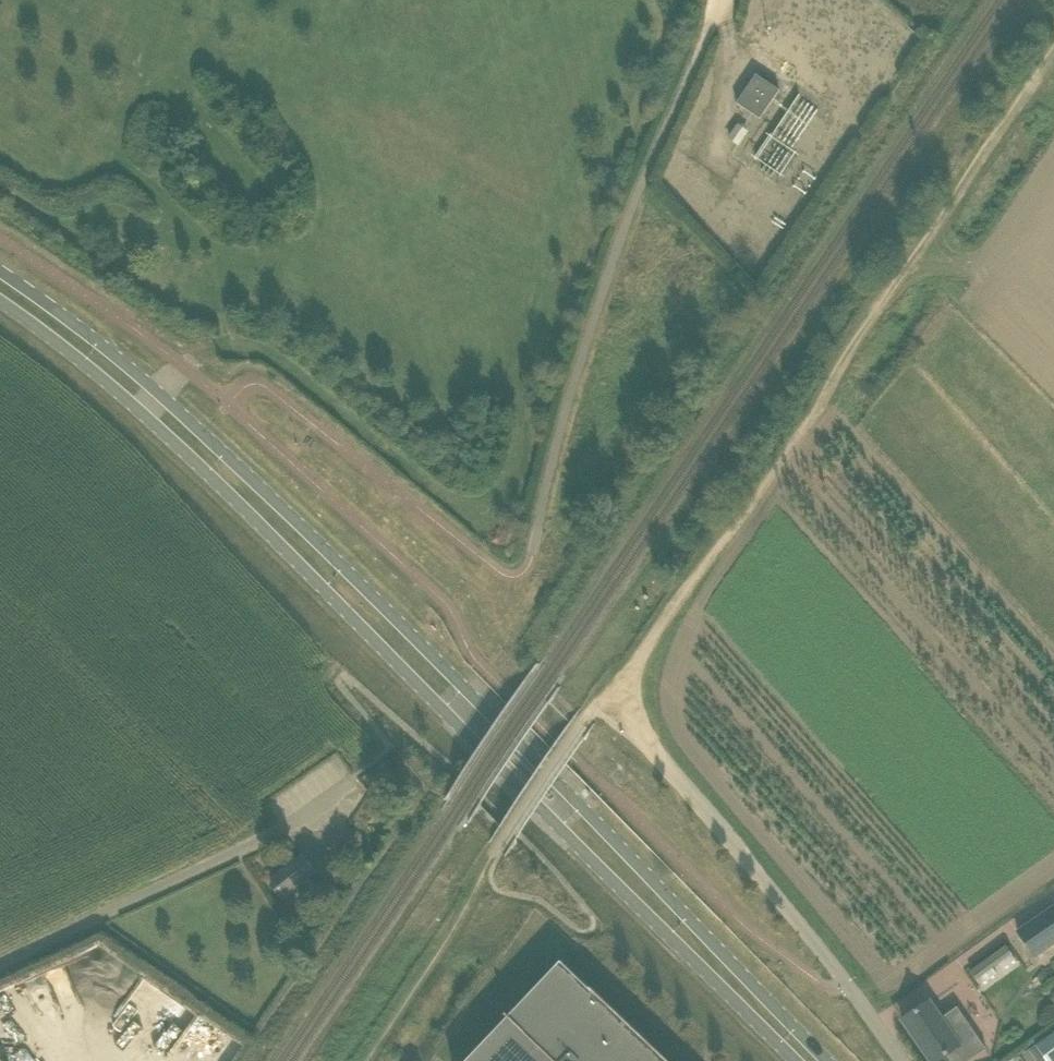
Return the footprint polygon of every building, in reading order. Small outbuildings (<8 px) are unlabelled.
[(756,75),(737,103),(761,119),(780,91),(756,75)] [(284,896),(317,871),(305,855),(272,880),(274,883),(272,885),(279,895),(282,893),(284,896)] [(1018,931),(1035,957),(1053,944),(1053,906),(1018,931)] [(999,964),(1012,955),(1013,954),(1006,945),(970,971),(977,980),(978,979),(993,968),(999,964)] [(468,1060),(667,1060),(590,989),(589,990),(561,963),(509,1017),(506,1015),(505,1016),(508,1019),(468,1060)] [(987,1049),(957,1007),(941,1018),(929,1001),(903,1020),(931,1060),(939,1060),(947,1055),(951,1060),(969,1060),(987,1049)] [(1030,1051),(1037,1060),(1053,1060),(1053,1035),(1030,1051)]
